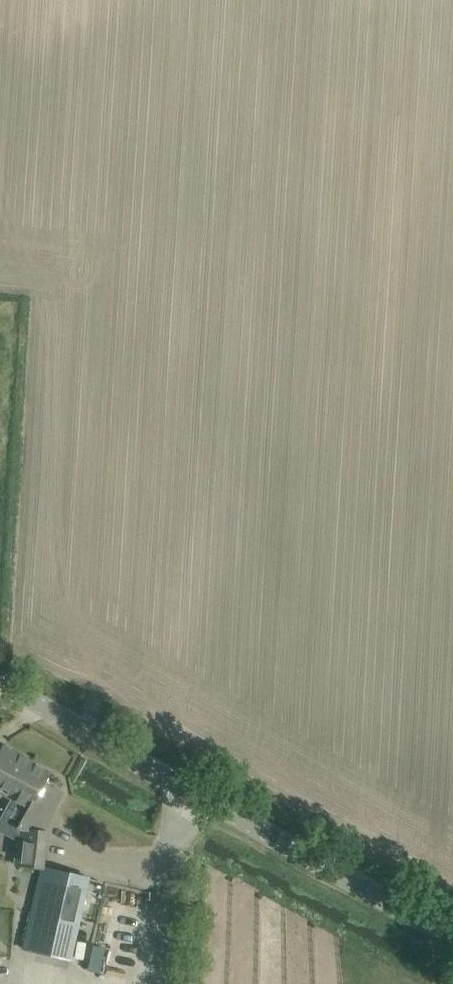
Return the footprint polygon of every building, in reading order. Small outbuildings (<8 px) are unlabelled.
[(64,792),(45,782),(50,772),(4,748),(0,754),(0,791),(12,797),(0,820),(0,832),(18,842),(16,864),(43,868),(48,832),(42,830),(64,792)] [(71,960),(85,897),(89,878),(52,869),(48,889),(47,891),(38,889),(24,949),(71,960)]
